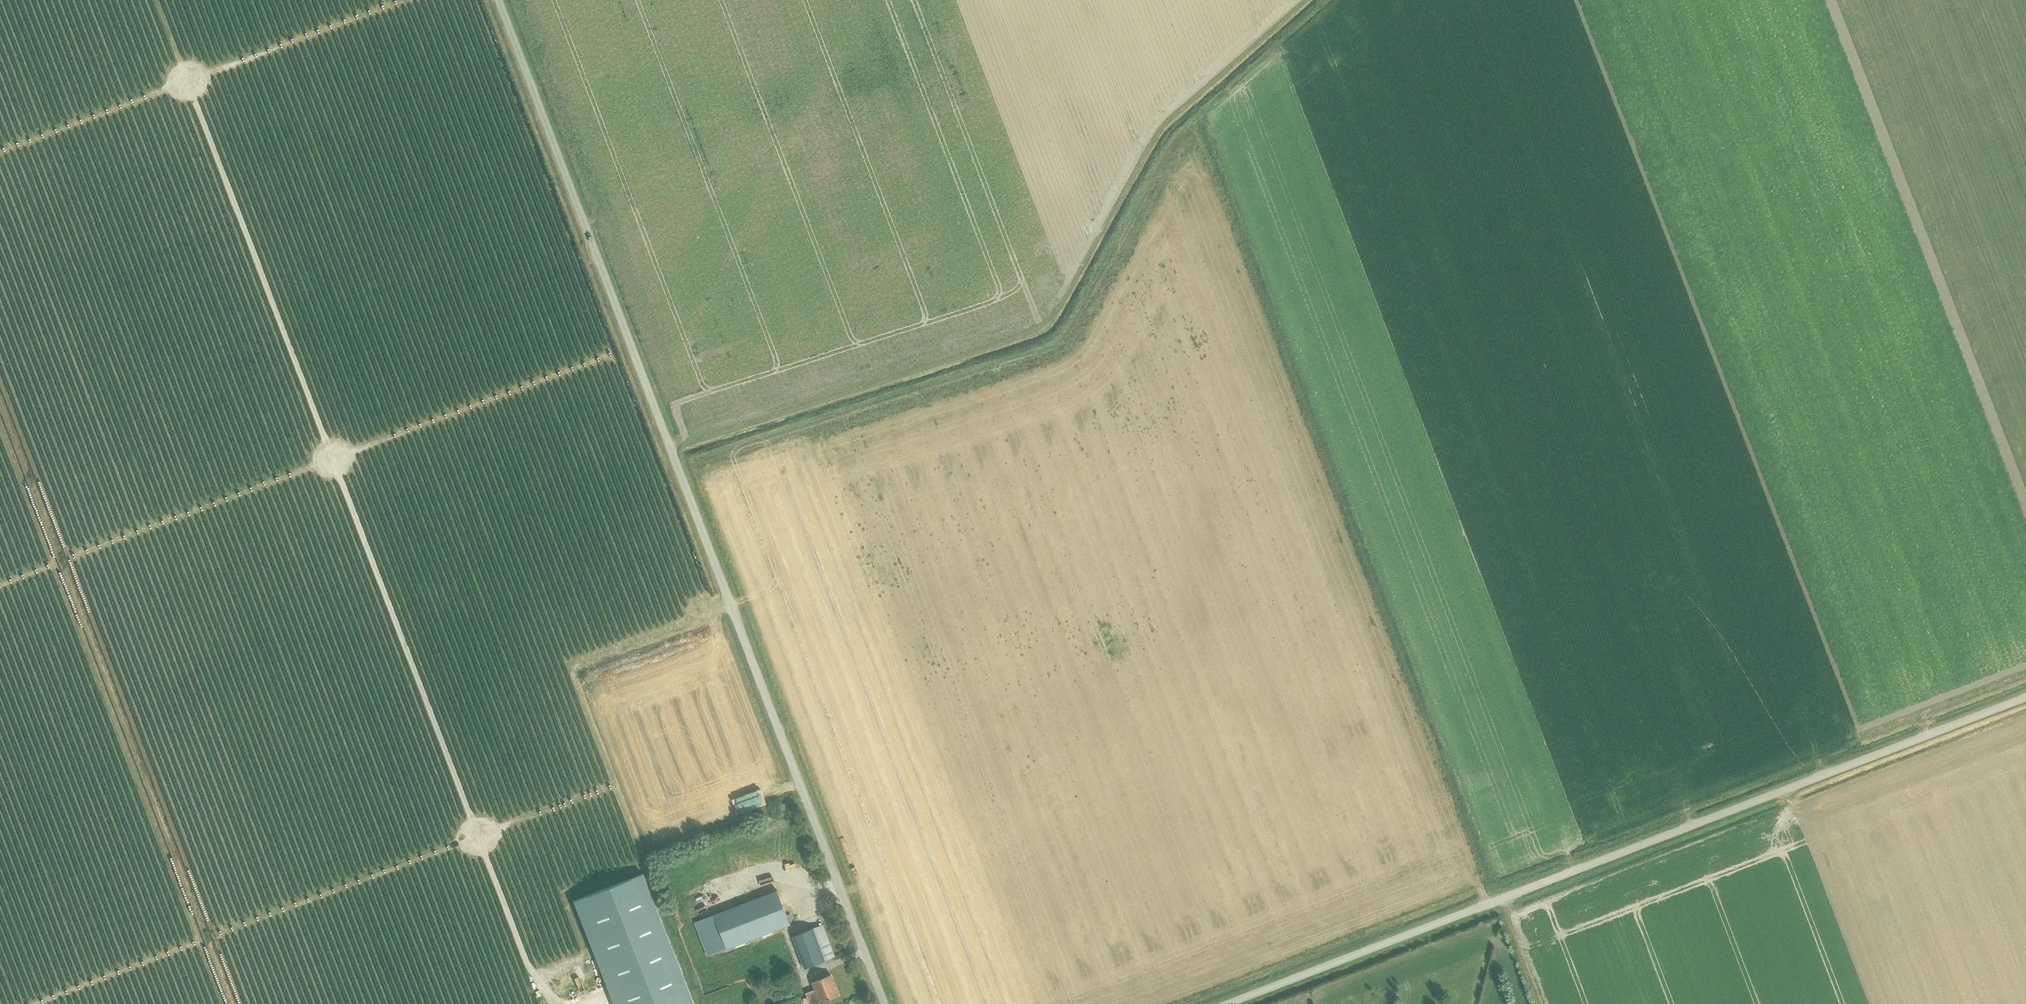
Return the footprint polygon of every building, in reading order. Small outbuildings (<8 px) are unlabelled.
[(787,802),(778,805),(780,812),(790,809),(787,802)] [(573,901),(592,951),(599,967),(613,1003),(694,1003),(670,941),(669,940),(657,908),(646,881),(643,873),(620,882),(573,901)] [(777,890),(695,922),(708,956),(790,924),(777,890)] [(835,956),(829,941),(823,924),(793,936),(805,968),(826,960),(825,959),(835,956)] [(812,982),(815,989),(806,993),(810,1003),(821,1003),(820,1002),(839,995),(831,974),(812,982)]
